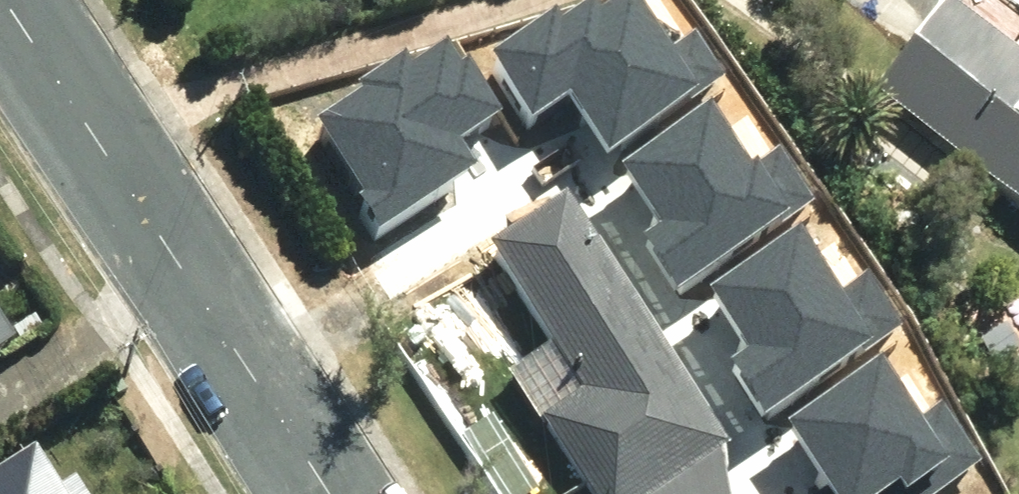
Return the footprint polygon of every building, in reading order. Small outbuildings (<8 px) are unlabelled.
[(608,145),(721,70),(696,32),(673,48),(641,0),(616,0),(605,8),(599,0),(584,0),(565,13),(558,1),(487,47),(533,115),(571,90),(608,145)] [(1018,203),(1018,15),(999,0),(949,0),(878,95),(1018,203)] [(361,193),(380,222),(475,160),(458,135),(500,108),(454,38),(415,63),(407,50),(360,81),(363,85),(317,115),(366,189),(361,193)] [(641,233),(677,288),(812,200),(778,148),(755,163),(714,101),(621,161),(660,220),(641,233)] [(599,493),(660,493),(737,448),(580,195),(499,244),(589,392),(550,416),(599,493)] [(732,358),(765,410),(903,323),(870,270),(844,287),(804,224),(708,285),(748,348),(732,358)] [(20,342),(0,311),(0,355),(20,342)] [(791,423),(835,493),(935,493),(981,459),(942,403),(922,418),(881,355),(791,423)] [(39,450),(0,474),(0,493),(68,493),(39,450)]
